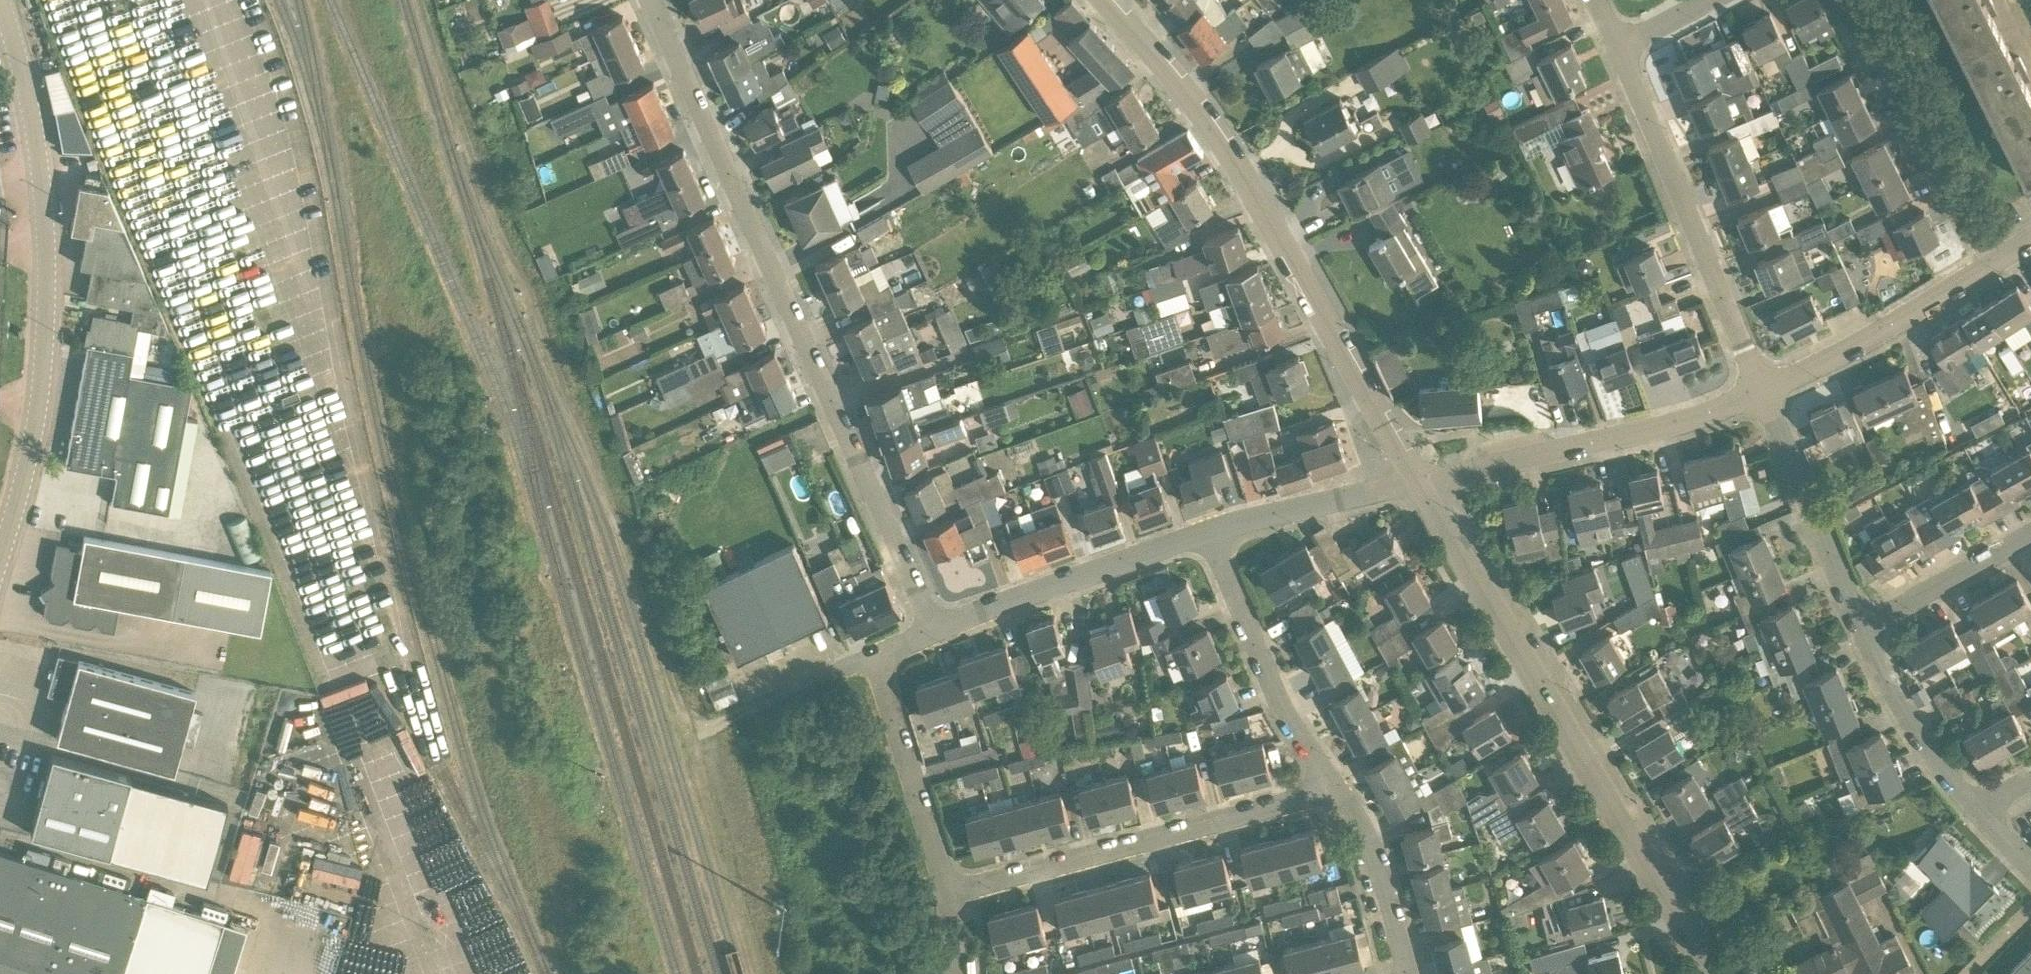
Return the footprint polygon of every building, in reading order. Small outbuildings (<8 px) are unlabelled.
[(531,16),(532,17),(553,9),(550,0),(546,0),(528,7),(531,16)] [(730,31),(752,20),(751,18),(752,18),(744,0),(694,0),(704,24),(720,17),(727,31),(729,29),(730,31)] [(1011,30),(1045,1),(1045,0),(984,0),(1011,30)] [(1074,0),(1071,0),(1056,9),(1064,19),(1079,5),(1074,0)] [(1164,3),(1181,25),(1204,8),(1209,16),(1223,5),(1219,0),(1169,0),(1164,3)] [(1181,25),(1180,27),(1192,42),(1236,8),(1230,0),(1229,0),(1223,5),(1209,16),(1204,8),(1181,25)] [(1298,1),(1304,15),(1321,8),(1318,0),(1301,0),(1298,1)] [(1491,10),(1511,1),(1510,0),(1486,0),(1491,10)] [(1536,5),(1540,13),(1518,23),(1519,25),(1500,34),(1512,58),(1533,47),(1529,37),(1548,28),(1571,17),(1563,0),(1547,0),(1536,5)] [(1798,22),(1790,26),(1797,39),(1805,35),(1816,30),(1821,39),(1836,31),(1819,0),(1795,0),(1788,4),(1798,22)] [(1961,50),(1999,31),(1992,15),(1997,12),(1991,0),(1935,0),(1961,50)] [(1481,7),(1471,12),(1476,21),(1485,17),(1481,7)] [(1249,24),(1236,8),(1192,42),(1204,58),(1249,24)] [(553,9),(532,17),(536,28),(557,20),(553,9)] [(1815,79),(1809,67),(1802,52),(1792,57),(1785,44),(1786,43),(1770,13),(1744,27),(1760,57),(1772,51),(1781,67),(1786,65),(1797,88),(1815,79)] [(569,27),(561,31),(539,39),(540,40),(530,43),(536,57),(551,52),(554,58),(585,45),(592,60),(607,54),(635,40),(624,15),(581,35),(573,38),(569,27)] [(536,28),(532,17),(531,16),(498,29),(505,46),(537,33),(536,28)] [(1285,32),(1286,32),(1273,17),(1248,35),(1257,46),(1285,31),(1285,32)] [(1037,41),(1050,30),(1042,19),(997,48),(1047,120),(1062,111),(1085,97),(1086,99),(1088,98),(1136,67),(1092,20),(1077,35),(1072,39),(1098,67),(1067,86),(1037,41)] [(1312,19),(1286,32),(1285,32),(1293,47),(1257,65),(1272,93),(1300,78),(1300,77),(1314,70),(1300,42),(1319,32),(1312,19)] [(536,28),(537,33),(539,39),(561,31),(557,20),(536,28)] [(752,20),(730,31),(735,42),(711,54),(722,77),(751,63),(762,57),(762,56),(786,43),(781,32),(763,43),(752,20)] [(838,24),(823,33),(832,48),(847,39),(838,24)] [(1961,50),(1994,116),(2030,97),(2030,94),(2025,82),(2030,79),(2020,57),(2014,60),(1999,31),(1961,50)] [(1740,37),(1726,43),(1674,64),(1686,92),(1723,78),(1752,66),(1740,37)] [(646,64),(635,40),(607,54),(613,68),(587,80),(596,99),(618,89),(614,79),(646,64)] [(1533,47),(1512,58),(1513,58),(1505,62),(1516,84),(1533,76),(1546,102),(1587,82),(1574,57),(1578,55),(1572,43),(1534,61),(1529,51),(1534,48),(1533,47)] [(1356,70),(1367,91),(1397,74),(1386,53),(1356,70)] [(1836,53),(1809,67),(1815,79),(1825,74),(1843,66),(1836,53)] [(773,91),(773,92),(789,81),(783,68),(770,74),(762,57),(751,63),(722,77),(732,100),(755,89),(762,98),(773,91)] [(1744,111),(1747,119),(1755,116),(1743,89),(1760,82),(1752,66),(1723,78),(1727,87),(1690,102),(1701,129),(1733,116),(1744,111)] [(60,68),(46,71),(53,110),(54,110),(62,149),(92,150),(60,68)] [(965,101),(951,80),(944,70),(926,82),(933,92),(914,104),(942,146),(909,165),(924,191),(993,151),(965,101)] [(1819,89),(1831,113),(1863,97),(1857,85),(1861,83),(1855,71),(1819,89)] [(527,77),(513,84),(516,93),(531,86),(527,77)] [(789,81),(773,92),(779,106),(775,108),(773,104),(760,111),(761,114),(746,121),(758,145),(786,132),(780,119),(796,112),(792,102),(802,98),(790,81),(789,81)] [(622,126),(637,119),(665,106),(654,83),(611,102),(616,112),(622,126)] [(1085,97),(1062,111),(1067,119),(1073,129),(1084,122),(1094,139),(1120,122),(1121,124),(1146,109),(1132,86),(1107,101),(1108,102),(1095,109),(1088,98),(1086,99),(1085,97)] [(495,92),(499,101),(510,96),(506,88),(495,92)] [(1769,102),(1772,109),(1774,113),(1803,99),(1797,88),(1769,102)] [(581,102),(592,97),(589,89),(577,93),(581,102)] [(1795,159),(1796,162),(1800,171),(1839,152),(1836,145),(1836,140),(1843,137),(1844,138),(1879,120),(1873,108),(1869,111),(1863,97),(1831,113),(1820,119),(1827,133),(1813,140),(1817,148),(1795,159)] [(1994,116),(2027,182),(2030,180),(2030,97),(1994,116)] [(1339,98),(1307,117),(1307,115),(1305,116),(1323,149),(1324,148),(1323,146),(1361,126),(1371,129),(1382,122),(1376,110),(1358,119),(1353,109),(1347,113),(1339,98)] [(576,124),(601,112),(596,99),(551,119),(555,128),(574,120),(576,124)] [(1487,104),(1492,115),(1504,110),(1499,99),(1487,104)] [(629,142),(633,151),(676,131),(665,106),(637,119),(644,135),(629,142)] [(540,108),(526,114),(529,122),(543,116),(540,108)] [(1589,108),(1561,121),(1568,135),(1557,141),(1581,189),(1613,173),(1598,142),(1604,140),(1589,108)] [(1159,131),(1146,109),(1121,124),(1129,136),(1116,144),(1122,153),(1134,146),(1159,131)] [(1557,123),(1550,109),(1513,126),(1520,141),(1557,123)] [(1772,109),(1755,116),(1747,119),(1753,133),(1778,123),(1774,113),(1772,109)] [(852,120),(847,110),(837,114),(840,120),(846,122),(852,120)] [(1062,111),(1047,120),(1048,121),(1037,127),(1041,134),(1052,127),(1067,119),(1062,111)] [(1421,111),(1399,124),(1407,141),(1431,129),(1421,111)] [(815,116),(803,122),(807,131),(819,125),(815,116)] [(782,142),(786,151),(765,161),(776,185),(820,164),(814,150),(827,144),(819,125),(807,131),(782,142)] [(1152,205),(1183,187),(1173,170),(1204,151),(1188,129),(1140,158),(1147,173),(1145,173),(1155,189),(1146,194),(1152,205)] [(1750,160),(1749,158),(1760,154),(1750,130),(1739,134),(1709,147),(1719,172),(1750,160)] [(1853,157),(1865,182),(1897,166),(1890,153),(1895,151),(1889,139),(1853,157)] [(631,163),(624,147),(600,158),(601,160),(607,173),(631,163)] [(663,172),(670,186),(696,174),(685,150),(644,168),(649,178),(663,172)] [(1800,171),(1804,178),(1806,182),(1844,162),(1839,152),(1800,171)] [(94,158),(86,161),(89,169),(97,167),(94,158)] [(1147,173),(1140,158),(1137,160),(1137,159),(1117,170),(1115,167),(1101,175),(1111,192),(1145,172),(1145,173),(1147,173)] [(607,173),(601,160),(591,165),(597,178),(607,173)] [(1510,170),(1505,160),(1494,166),(1500,176),(1510,170)] [(1729,196),(1760,184),(1750,160),(1719,172),(1729,196)] [(1379,162),(1346,179),(1351,191),(1347,193),(1355,211),(1393,191),(1379,162)] [(1804,178),(1800,171),(1796,162),(1771,173),(1778,188),(1804,178)] [(1897,166),(1865,182),(1878,206),(1913,188),(1907,176),(1903,178),(1897,166)] [(965,167),(955,173),(962,186),(973,180),(965,167)] [(670,226),(666,217),(707,198),(696,174),(670,186),(676,199),(659,207),(662,211),(616,232),(623,247),(670,226)] [(788,199),(806,239),(842,223),(854,216),(836,177),(824,183),(788,199)] [(1806,182),(1804,178),(1778,188),(1783,201),(1809,190),(1806,182)] [(1197,181),(1160,204),(1169,217),(1154,226),(1166,247),(1187,234),(1181,224),(1186,221),(1187,222),(1213,207),(1197,181)] [(107,188),(79,183),(70,229),(86,232),(130,240),(107,188)] [(1410,193),(1394,201),(1370,213),(1384,237),(1370,245),(1370,247),(1371,246),(1391,280),(1391,282),(1402,275),(1415,296),(1439,282),(1404,226),(1408,224),(1399,210),(1415,201),(1410,193)] [(1749,244),(1793,225),(1782,201),(1769,206),(1768,205),(1738,218),(1749,244)] [(890,211),(855,230),(863,244),(891,227),(890,227),(897,223),(890,211)] [(1896,225),(1909,251),(1938,237),(1925,211),(1896,225)] [(1862,242),(1893,227),(1886,214),(1855,229),(1862,242)] [(662,240),(667,251),(693,239),(700,253),(726,241),(715,217),(662,240)] [(1827,228),(1831,238),(1832,241),(1856,229),(1850,217),(1827,228)] [(1767,288),(1786,280),(1789,288),(1815,277),(1806,256),(1804,250),(1831,238),(1827,228),(1823,221),(1793,234),(1798,245),(1757,262),(1767,288)] [(1239,226),(1205,238),(1209,248),(1174,261),(1173,259),(1145,268),(1150,286),(1183,275),(1183,274),(1248,252),(1239,226)] [(86,232),(79,265),(91,267),(145,277),(130,240),(86,232)] [(686,260),(693,274),(697,284),(737,265),(726,241),(700,253),(686,260)] [(865,254),(861,245),(818,264),(828,287),(856,275),(850,260),(865,254)] [(1654,247),(1626,259),(1617,263),(1627,288),(1637,285),(1665,273),(1654,247)] [(1091,265),(1084,251),(1059,264),(1065,275),(1072,272),(1073,275),(1091,265)] [(556,263),(544,268),(548,278),(560,273),(556,263)] [(1221,304),(1267,286),(1258,263),(1200,285),(1208,307),(1221,303),(1221,304)] [(866,297),(870,306),(895,294),(881,264),(856,275),(828,287),(838,309),(866,297)] [(1861,301),(1843,266),(1828,272),(1846,308),(1861,301)] [(85,299),(160,312),(145,277),(91,267),(85,299)] [(965,276),(976,298),(990,291),(979,270),(965,276)] [(590,274),(579,279),(585,294),(596,289),(590,274)] [(1187,289),(1183,275),(1150,286),(1155,300),(1187,289)] [(691,297),(683,280),(659,291),(667,308),(691,297)] [(1013,295),(1006,280),(991,287),(998,302),(1013,295)] [(702,303),(713,329),(757,309),(745,284),(702,303)] [(2017,284),(1985,304),(2002,331),(2010,343),(2013,348),(2030,336),(2030,307),(2017,284)] [(1244,319),(1275,308),(1267,286),(1221,304),(1221,303),(1208,307),(1216,330),(1229,325),(1244,319)] [(1651,307),(1657,305),(1661,304),(1655,287),(1645,291),(1651,307)] [(870,306),(874,315),(846,327),(856,350),(885,337),(910,327),(895,294),(870,306)] [(1515,299),(1522,323),(1538,318),(1531,294),(1515,299)] [(1789,336),(1823,319),(1811,294),(1776,311),(1789,336)] [(1661,304),(1657,305),(1661,319),(1681,311),(1676,298),(1661,304)] [(137,376),(144,377),(152,330),(169,333),(160,312),(85,299),(132,308),(130,321),(92,313),(89,328),(87,328),(84,343),(87,343),(87,345),(142,355),(137,376)] [(1140,324),(1141,324),(1154,319),(1149,302),(1134,306),(1140,324)] [(1617,317),(1621,328),(1633,323),(1626,302),(1613,307),(1617,317)] [(1963,319),(1980,346),(2002,331),(1985,304),(1963,319)] [(936,309),(925,313),(927,318),(945,311),(943,306),(940,305),(936,307),(936,309)] [(936,315),(953,353),(971,347),(953,308),(945,311),(937,315),(936,315)] [(1244,319),(1229,325),(1216,330),(1207,333),(1211,344),(1232,337),(1236,347),(1254,341),(1254,342),(1284,331),(1275,308),(1244,319)] [(713,329),(724,352),(767,332),(757,309),(713,329)] [(1108,312),(1090,319),(1097,335),(1114,328),(1108,312)] [(1154,319),(1141,324),(1145,337),(1151,353),(1185,341),(1175,312),(1154,319)] [(1473,327),(1471,316),(1453,320),(1456,331),(1473,327)] [(972,341),(1003,330),(999,317),(968,328),(972,341)] [(1624,337),(1621,328),(1617,317),(1577,331),(1586,360),(1596,356),(1606,384),(1636,373),(1627,347),(1626,345),(1607,353),(1604,344),(1624,337)] [(1950,392),(1959,385),(1972,377),(1969,373),(1989,360),(1980,346),(1963,319),(1930,340),(1944,362),(1935,368),(1950,392)] [(1039,325),(1044,352),(1062,349),(1057,321),(1039,325)] [(634,341),(649,334),(643,322),(629,329),(634,341)] [(1652,377),(1679,368),(1666,332),(1664,326),(1638,335),(1633,323),(1621,328),(1624,337),(1626,345),(1627,347),(1639,343),(1652,377)] [(1666,332),(1679,368),(1706,358),(1696,331),(1689,334),(1686,325),(1666,332)] [(1575,329),(1557,335),(1542,341),(1560,395),(1584,387),(1581,380),(1585,378),(1573,345),(1579,343),(1575,329)] [(587,335),(590,345),(600,341),(597,332),(587,335)] [(1004,335),(975,345),(983,367),(1012,357),(1004,335)] [(889,346),(885,337),(856,350),(866,372),(894,360),(898,371),(924,363),(917,348),(909,352),(904,340),(889,346)] [(1136,358),(1151,353),(1145,337),(1131,341),(1136,358)] [(1407,375),(1391,340),(1371,347),(1388,384),(1407,375)] [(2025,367),(2013,348),(2010,343),(1998,350),(2013,374),(2025,367)] [(198,420),(185,418),(191,385),(144,377),(137,376),(142,355),(87,345),(64,466),(123,477),(118,503),(111,502),(110,503),(181,516),(198,420)] [(926,359),(936,355),(932,347),(922,351),(926,359)] [(1086,368),(1092,366),(1095,360),(1092,352),(1086,348),(1080,350),(1077,355),(1081,365),(1086,368)] [(715,349),(688,361),(695,377),(722,364),(715,349)] [(685,382),(672,388),(663,392),(670,407),(723,383),(731,400),(739,396),(739,397),(787,375),(776,351),(726,373),(722,364),(695,377),(685,382)] [(1279,395),(1309,384),(1299,356),(1286,360),(1286,359),(1269,366),(1265,356),(1234,366),(1239,380),(1251,376),(1260,401),(1266,399),(1279,394),(1279,395)] [(1162,390),(1196,379),(1190,360),(1156,372),(1162,390)] [(685,382),(677,366),(677,365),(664,371),(672,388),(685,382)] [(1913,385),(1905,368),(1879,379),(1893,409),(1907,440),(1925,432),(1928,441),(1943,436),(1923,380),(1913,385)] [(877,420),(912,408),(909,398),(938,388),(933,372),(868,394),(877,420)] [(1101,383),(1097,374),(1085,378),(1089,388),(1101,383)] [(739,413),(744,424),(798,400),(787,375),(739,397),(745,410),(739,413)] [(1868,420),(1893,409),(1879,379),(1854,391),(1868,420)] [(1422,387),(1422,390),(1424,420),(1482,415),(1480,386),(1472,386),(1422,387)] [(1825,448),(1853,435),(1857,442),(1865,439),(1847,399),(1837,404),(1835,401),(1810,413),(1818,430),(1817,431),(1825,448)] [(1005,403),(1010,419),(1019,415),(1014,400),(1005,403)] [(1245,436),(1265,429),(1280,423),(1273,402),(1224,418),(1230,438),(1233,437),(1234,439),(1245,436)] [(986,427),(1010,419),(1005,403),(980,412),(986,427)] [(912,408),(877,420),(885,444),(954,421),(949,407),(916,418),(912,408)] [(2000,408),(1972,420),(1977,432),(2005,420),(2000,408)] [(962,418),(954,421),(885,444),(894,468),(927,457),(923,448),(966,433),(962,418)] [(1298,433),(1304,451),(1305,450),(1306,453),(1341,441),(1333,421),(1298,433)] [(1211,429),(1215,441),(1228,436),(1224,425),(1211,429)] [(803,453),(798,440),(793,429),(784,433),(789,444),(794,457),(803,453)] [(1271,448),(1265,429),(1245,436),(1260,485),(1279,479),(1282,489),(1312,479),(1313,480),(1315,479),(1313,474),(1306,453),(1305,450),(1304,451),(1305,453),(1288,459),(1287,456),(1276,460),(1271,448)] [(1879,433),(1865,439),(1876,463),(1890,458),(1879,433)] [(786,442),(782,434),(757,444),(761,453),(786,442)] [(1127,511),(1137,508),(1142,523),(1171,514),(1156,473),(1167,469),(1155,434),(1133,442),(1148,484),(1131,490),(1128,482),(1118,485),(1127,511)] [(629,435),(618,439),(621,452),(632,447),(629,435)] [(2028,448),(2011,458),(2028,489),(2030,487),(2030,439),(2025,443),(2028,448)] [(1341,441),(1306,453),(1313,474),(1348,462),(1341,441)] [(1276,460),(1287,456),(1282,444),(1271,448),(1276,460)] [(1724,539),(1750,528),(1744,514),(1738,493),(1741,491),(1738,482),(1749,479),(1740,446),(1712,454),(1723,487),(1725,498),(1731,519),(1717,524),(1724,539)] [(631,449),(622,453),(635,483),(643,479),(631,449)] [(1220,496),(1216,484),(1232,479),(1222,450),(1191,461),(1195,474),(1182,479),(1191,506),(1220,496)] [(1106,452),(1090,458),(1100,485),(1116,480),(1106,452)] [(1042,476),(1044,475),(1058,470),(1067,466),(1064,458),(1057,460),(1055,454),(1037,460),(1042,476)] [(1690,494),(1693,507),(1725,498),(1723,487),(1712,454),(1685,462),(1694,493),(1690,494)] [(1975,465),(2002,512),(2021,501),(2017,495),(2028,489),(2011,458),(1991,469),(1988,465),(1980,462),(1975,465)] [(1980,476),(1970,481),(1951,492),(1969,522),(1978,517),(1982,523),(2002,512),(1975,465),(1974,465),(1980,476)] [(979,499),(993,494),(1006,489),(998,471),(990,475),(988,471),(980,475),(955,486),(953,482),(947,469),(934,475),(933,474),(917,482),(918,484),(906,490),(918,515),(946,503),(945,501),(958,495),(962,505),(966,504),(979,498),(979,499)] [(1658,469),(1630,476),(1636,503),(1639,518),(1641,528),(1644,538),(1645,546),(1647,555),(1651,571),(1664,569),(1661,555),(1676,552),(1679,561),(1691,559),(1689,549),(1682,521),(1654,528),(1648,505),(1664,501),(1658,469)] [(1066,491),(1058,470),(1044,475),(1052,496),(1066,491)] [(1641,528),(1639,518),(1636,503),(1607,510),(1601,483),(1570,490),(1574,508),(1565,510),(1569,528),(1577,526),(1581,543),(1626,534),(1625,531),(1641,528)] [(1918,501),(1942,545),(1961,535),(1957,528),(1969,522),(1951,492),(1947,485),(1944,484),(1930,492),(1928,495),(1918,501)] [(993,494),(979,499),(989,525),(1003,520),(993,494)] [(989,525),(979,499),(979,498),(966,504),(969,512),(955,519),(955,518),(925,531),(936,556),(965,543),(966,547),(983,539),(978,529),(989,525)] [(1124,530),(1114,503),(1113,499),(1101,503),(1085,509),(1095,540),(1124,530)] [(1513,527),(1516,538),(1512,539),(1516,558),(1547,551),(1548,559),(1565,555),(1559,530),(1554,506),(1539,509),(1537,501),(1523,504),(1522,500),(1503,505),(1508,528),(1513,527)] [(1073,547),(1062,517),(1061,517),(1055,501),(1043,505),(1031,509),(1029,509),(1048,556),(1073,547)] [(1905,508),(1909,516),(1892,525),(1884,513),(1909,556),(1919,550),(1922,556),(1942,545),(1918,501),(1905,508)] [(1855,504),(1843,510),(1849,523),(1861,516),(1855,504)] [(1023,565),(1048,556),(1029,509),(1019,513),(1019,514),(1006,519),(1012,535),(1011,535),(1023,565)] [(1909,556),(1884,513),(1865,524),(1877,547),(1866,553),(1881,579),(1901,568),(1897,562),(1909,556)] [(1698,518),(1682,521),(1689,549),(1705,546),(1698,518)] [(1354,548),(1352,544),(1342,549),(1336,539),(1323,547),(1333,564),(1338,573),(1350,566),(1351,567),(1366,558),(1373,571),(1404,553),(1394,536),(1393,537),(1388,528),(1354,548)] [(1750,528),(1724,539),(1716,543),(1720,553),(1731,548),(1742,571),(1773,558),(1763,534),(1754,538),(1750,528)] [(856,535),(842,541),(879,623),(890,618),(892,614),(902,610),(881,566),(872,570),(856,535)] [(48,619),(51,619),(62,621),(68,616),(73,623),(89,626),(96,621),(100,628),(114,631),(118,605),(259,631),(270,571),(102,540),(84,536),(81,550),(56,546),(50,575),(55,581),(41,591),(46,598),(43,612),(48,619)] [(1645,546),(1644,538),(1634,540),(1636,548),(1645,546)] [(868,628),(879,623),(842,541),(841,541),(841,543),(827,549),(839,574),(830,578),(834,585),(822,590),(836,620),(848,615),(855,631),(865,626),(868,628)] [(1284,556),(1299,583),(1333,564),(1323,547),(1320,543),(1310,549),(1306,544),(1284,556)] [(778,642),(783,639),(828,619),(794,544),(704,585),(739,660),(764,648),(763,646),(777,640),(778,642)] [(1278,596),(1299,583),(1284,556),(1262,569),(1278,596)] [(1568,559),(1570,571),(1582,569),(1580,557),(1568,559)] [(1784,584),(1773,558),(1742,571),(1748,588),(1734,594),(1742,614),(1764,604),(1759,594),(1784,584)] [(1604,593),(1594,566),(1562,577),(1562,578),(1569,576),(1573,586),(1553,594),(1565,625),(1597,614),(1591,598),(1604,593)] [(1405,579),(1400,570),(1384,579),(1390,588),(1405,579)] [(1386,592),(1400,616),(1431,598),(1416,574),(1386,592)] [(2030,606),(2030,604),(2017,580),(1995,592),(2009,619),(2030,606)] [(1174,586),(1154,595),(1165,620),(1198,606),(1187,581),(1178,585),(1177,583),(1173,584),(1174,586)] [(1348,593),(1343,583),(1332,589),(1338,598),(1348,593)] [(2004,670),(2007,668),(2000,655),(1992,641),(2015,629),(2009,619),(1995,592),(1971,605),(1981,622),(1970,628),(1996,675),(2004,670)] [(1659,609),(1656,594),(1614,618),(1621,631),(1659,609)] [(1656,594),(1659,609),(1663,623),(1679,620),(1674,601),(1660,605),(1656,594)] [(1319,611),(1313,600),(1291,611),(1297,623),(1319,611)] [(1768,615),(1764,604),(1742,614),(1749,631),(1742,633),(1749,651),(1759,647),(1803,629),(1792,604),(1768,615)] [(1329,606),(1319,611),(1323,617),(1332,612),(1329,606)] [(1118,624),(1107,628),(1092,633),(1098,652),(1082,658),(1090,706),(1091,706),(1088,678),(1132,663),(1125,644),(1140,639),(1136,629),(1130,609),(1115,615),(1118,624)] [(1336,643),(1319,611),(1297,623),(1303,633),(1297,636),(1309,658),(1336,643)] [(1378,643),(1403,628),(1395,615),(1370,629),(1378,643)] [(1090,706),(1082,658),(1083,663),(1060,666),(1055,652),(1066,648),(1054,617),(1028,626),(1039,658),(1046,677),(1051,675),(1053,691),(1057,693),(1059,693),(1062,711),(1090,706)] [(1142,643),(1152,638),(1168,632),(1162,617),(1136,629),(1140,639),(1142,643)] [(1409,625),(1403,628),(1378,643),(1388,660),(1419,643),(1429,659),(1457,643),(1443,618),(1415,634),(1409,625)] [(1992,677),(1996,675),(1970,628),(1958,634),(1951,621),(1929,634),(1943,660),(1965,647),(1971,660),(1972,659),(1984,681),(1992,676),(1992,677)] [(1177,628),(1168,632),(1152,638),(1156,646),(1163,663),(1180,656),(1187,671),(1219,657),(1208,629),(1182,640),(1177,628)] [(1803,629),(1759,647),(1774,682),(1786,677),(1808,668),(1804,658),(1813,654),(1803,629)] [(1943,660),(1929,634),(1905,647),(1920,673),(1943,660)] [(1624,661),(1609,635),(1582,651),(1597,677),(1624,661)] [(1156,646),(1152,638),(1142,643),(1143,652),(1156,646)] [(1327,678),(1333,688),(1354,677),(1336,643),(1309,658),(1321,681),(1327,678)] [(995,688),(1018,679),(1007,645),(983,653),(995,688)] [(960,661),(963,670),(974,704),(975,704),(973,695),(995,688),(983,653),(960,661)] [(58,739),(173,771),(195,692),(58,654),(53,671),(51,670),(49,671),(48,675),(49,677),(51,678),(47,694),(67,699),(58,739)] [(1013,657),(1020,677),(1028,674),(1021,654),(1013,657)] [(1459,716),(1462,714),(1456,704),(1484,687),(1469,663),(1456,671),(1450,661),(1434,670),(1452,700),(1422,718),(1430,732),(1459,716)] [(2004,670),(2022,703),(2030,698),(2030,692),(2015,664),(2007,668),(2004,670)] [(1640,672),(1643,677),(1655,670),(1652,665),(1640,672)] [(1624,723),(1652,707),(1648,702),(1670,689),(1658,668),(1655,670),(1643,677),(1609,697),(1624,723)] [(1812,678),(1808,668),(1786,677),(1794,698),(1810,691),(1816,705),(1847,692),(1836,668),(1812,678)] [(963,670),(940,678),(952,712),(974,704),(963,670)] [(2004,670),(1996,675),(1992,677),(2002,693),(1991,700),(1999,717),(1990,722),(2004,749),(2026,736),(2014,715),(2025,708),(2022,703),(2004,670)] [(1213,723),(1213,724),(1226,720),(1225,719),(1220,708),(1238,700),(1227,675),(1194,689),(1200,703),(1193,707),(1201,727),(1213,723)] [(1333,702),(1345,725),(1372,710),(1354,677),(1333,688),(1338,699),(1333,702)] [(952,712),(940,678),(917,686),(929,720),(952,712)] [(1940,706),(1962,694),(1958,687),(1956,683),(1934,695),(1940,706)] [(1930,697),(1923,685),(1912,691),(1919,703),(1930,697)] [(1659,703),(1665,713),(1685,701),(1687,700),(1680,688),(1673,693),(1658,701),(1659,703)] [(1966,692),(1962,694),(1940,706),(1946,717),(1976,700),(1970,689),(1966,692)] [(1831,740),(1852,731),(1848,721),(1857,717),(1847,692),(1816,705),(1831,740)] [(1696,720),(1685,701),(1665,713),(1671,725),(1638,745),(1652,770),(1683,751),(1673,734),(1696,720)] [(1005,718),(1022,712),(1019,703),(1002,708),(1005,718)] [(1153,705),(1155,717),(1163,716),(1162,704),(1153,705)] [(1005,718),(1002,708),(985,714),(988,724),(1005,718)] [(1368,754),(1390,742),(1372,710),(1345,725),(1357,747),(1362,744),(1368,754)] [(1407,723),(1411,729),(1423,722),(1416,710),(1409,714),(1407,723)] [(1476,719),(1476,720),(1465,727),(1479,751),(1511,733),(1501,717),(1496,720),(1490,710),(1476,719)] [(1249,714),(1231,718),(1234,728),(1251,724),(1249,714)] [(1447,738),(1465,727),(1459,716),(1430,732),(1440,749),(1450,744),(1447,738)] [(1216,733),(1234,728),(1231,718),(1225,719),(1226,720),(1213,724),(1216,733)] [(1980,762),(2004,749),(1990,722),(1966,736),(1980,762)] [(1163,733),(1165,742),(1183,739),(1181,730),(1163,733)] [(1857,742),(1852,731),(1831,740),(1840,761),(1846,776),(1860,770),(1891,757),(1881,732),(1857,742)] [(1165,742),(1163,733),(1145,736),(1147,745),(1165,742)] [(1401,737),(1390,742),(1368,754),(1374,764),(1368,768),(1380,790),(1407,775),(1414,771),(1418,769),(1401,737)] [(1021,742),(1025,756),(1038,753),(1034,738),(1021,742)] [(980,739),(958,745),(960,755),(982,750),(980,739)] [(1112,741),(1094,744),(1096,754),(1114,751),(1112,741)] [(1263,742),(1239,749),(1248,783),(1272,777),(1263,742)] [(1096,754),(1094,744),(1076,747),(1078,757),(1096,754)] [(930,751),(933,763),(960,755),(958,745),(936,751),(935,750),(930,751)] [(1224,790),(1248,783),(1239,749),(1215,755),(1224,790)] [(1489,820),(1514,805),(1508,794),(1536,777),(1522,752),(1492,769),(1505,791),(1472,811),(1477,827),(1489,820)] [(1026,757),(1029,767),(1046,762),(1043,753),(1026,757)] [(52,755),(30,831),(30,833),(206,876),(226,795),(52,755)] [(1011,772),(1029,767),(1026,757),(1009,762),(1011,772)] [(1708,798),(1694,774),(1704,768),(1698,757),(1676,769),(1681,778),(1677,780),(1678,781),(1664,790),(1679,815),(1708,798)] [(1893,763),(1891,757),(1860,770),(1865,782),(1851,788),(1861,811),(1882,802),(1877,792),(1901,781),(1897,772),(1901,770),(1897,761),(1893,763)] [(1172,767),(1181,801),(1205,795),(1196,760),(1172,767)] [(1785,776),(1780,763),(1770,767),(1776,780),(1785,776)] [(997,765),(980,769),(982,780),(1000,775),(997,765)] [(1158,808),(1181,801),(1172,767),(1148,773),(1158,808)] [(982,780),(980,769),(962,774),(965,784),(982,780)] [(1414,771),(1407,775),(1380,790),(1392,812),(1420,797),(1427,807),(1428,807),(1428,808),(1463,790),(1456,778),(1426,793),(1414,771)] [(1104,781),(1113,815),(1137,809),(1128,774),(1104,781)] [(1003,787),(1000,775),(988,778),(991,790),(1003,787)] [(1722,805),(1744,792),(1749,789),(1741,776),(1714,792),(1722,805)] [(984,788),(982,780),(975,782),(977,790),(984,788)] [(1757,787),(1761,793),(1768,795),(1775,791),(1768,780),(1757,787)] [(1090,822),(1113,815),(1104,781),(1080,787),(1090,822)] [(1412,860),(1418,858),(1442,852),(1439,839),(1453,835),(1446,812),(1468,800),(1463,790),(1428,808),(1433,827),(1405,835),(1412,860)] [(1038,799),(1047,833),(1070,827),(1061,792),(1038,799)] [(1744,792),(1722,805),(1728,815),(1692,837),(1708,862),(1740,843),(1732,830),(1757,815),(1744,792)] [(988,801),(991,811),(1000,846),(1023,839),(1014,805),(1012,795),(988,801)] [(1514,805),(1489,820),(1501,841),(1521,828),(1530,843),(1567,821),(1561,812),(1558,814),(1549,798),(1536,806),(1530,795),(1514,805)] [(1795,805),(1803,819),(1814,812),(1806,798),(1795,805)] [(1023,839),(1047,833),(1038,799),(1014,805),(1023,839)] [(1000,846),(991,811),(967,817),(976,852),(1000,846)] [(240,828),(229,876),(248,881),(259,833),(240,828)] [(1313,829),(1289,836),(1299,870),(1322,864),(1313,829)] [(1871,839),(1865,829),(1858,834),(1863,843),(1871,839)] [(1999,891),(1981,873),(1971,863),(1973,862),(1972,860),(1970,862),(1942,834),(1943,832),(1942,831),(1916,857),(1946,887),(1921,910),(1948,937),(1949,936),(1948,934),(1994,888),(1998,892),(1999,891)] [(1299,870),(1289,836),(1266,842),(1275,876),(1299,870)] [(1504,916),(1543,903),(1565,894),(1559,884),(1589,866),(1582,854),(1586,852),(1578,837),(1543,858),(1554,876),(1531,890),(1531,889),(1501,907),(1504,916)] [(1252,883),(1275,876),(1266,842),(1242,848),(1252,883)] [(223,921),(147,898),(0,851),(0,973),(207,973),(223,921)] [(1415,871),(1422,897),(1452,888),(1442,852),(1418,858),(1421,870),(1415,871)] [(1199,860),(1208,894),(1232,888),(1223,853),(1199,860)] [(1880,945),(1860,904),(1887,891),(1876,870),(1869,854),(1841,868),(1847,881),(1822,894),(1820,891),(1803,899),(1809,911),(1797,918),(1804,934),(1817,928),(1827,948),(1793,965),(1797,973),(1849,973),(1850,973),(1848,970),(1855,966),(1859,973),(1912,973),(1915,973),(1895,935),(1880,945)] [(303,898),(350,911),(362,867),(315,855),(303,898)] [(1167,873),(1175,903),(1208,894),(1199,860),(1176,866),(1177,870),(1167,873)] [(1127,879),(1136,913),(1160,907),(1150,873),(1127,879)] [(1113,920),(1136,913),(1127,879),(1103,886),(1113,920)] [(1328,897),(1330,902),(1341,899),(1337,884),(1326,887),(1328,897)] [(1437,930),(1462,923),(1473,921),(1463,885),(1452,888),(1422,897),(1428,920),(1434,919),(1437,930)] [(1089,926),(1113,920),(1103,886),(1080,892),(1089,926)] [(1328,897),(1326,887),(1308,892),(1311,902),(1328,897)] [(1066,932),(1089,926),(1080,892),(1056,898),(1066,932)] [(1565,894),(1543,903),(1546,913),(1542,915),(1549,941),(1611,925),(1603,896),(1568,905),(1565,894)] [(1281,899),(1284,909),(1301,904),(1299,895),(1281,899)] [(1267,914),(1284,909),(1281,899),(1264,904),(1267,914)] [(1326,915),(1344,910),(1341,899),(1330,902),(1330,903),(1323,905),(1326,915)] [(1013,910),(1023,944),(1046,938),(1037,903),(1013,910)] [(1317,907),(1300,911),(1302,921),(1320,916),(1317,907)] [(1023,944),(1013,910),(989,916),(999,951),(1023,944)] [(1302,921),(1300,911),(1282,916),(1285,925),(1302,921)] [(1232,913),(1231,913),(1215,917),(1217,927),(1235,922),(1232,913)] [(1217,927),(1215,917),(1197,922),(1200,931),(1217,927)] [(1247,935),(1263,931),(1260,922),(1245,926),(1247,935)] [(1472,960),(1462,923),(1437,930),(1441,942),(1434,943),(1441,968),(1472,960)] [(1245,926),(1227,930),(1230,940),(1247,935),(1245,926)] [(1230,940),(1227,930),(1210,935),(1212,945),(1230,940)] [(1332,937),(1341,972),(1365,965),(1356,931),(1332,937)] [(1142,937),(1145,946),(1162,942),(1160,932),(1142,937)] [(1127,951),(1145,946),(1142,937),(1125,941),(1127,951)] [(1341,972),(1332,937),(1308,943),(1316,973),(1332,973),(1341,972)] [(1190,951),(1188,941),(1170,946),(1178,973),(1189,970),(1184,952),(1190,951)] [(1308,943),(1285,950),(1291,973),(1316,973),(1308,943)] [(1113,944),(1096,949),(1098,959),(1115,954),(1113,944)] [(1582,961),(1577,944),(1530,957),(1534,972),(1549,967),(1551,973),(1624,973),(1618,950),(1590,957),(1590,958),(1582,961)] [(1236,963),(1239,973),(1264,973),(1257,945),(1233,951),(1236,963)] [(1170,946),(1153,950),(1156,960),(1158,959),(1162,973),(1175,973),(1178,973),(1170,946)] [(1098,959),(1096,949),(1078,954),(1081,963),(1098,959)] [(2008,973),(2030,973),(2030,950),(2008,973)] [(1485,973),(1492,970),(1488,955),(1472,960),(1441,968),(1443,973),(1485,973)] [(1131,956),(1114,961),(1116,970),(1134,966),(1131,956)] [(1114,961),(1096,965),(1099,973),(1103,973),(1116,970),(1114,961)] [(1031,973),(1040,973),(1049,971),(1046,962),(1029,967),(1031,973)] [(1212,969),(1214,973),(1239,973),(1236,963),(1212,969)] [(1096,965),(1077,970),(1078,973),(1099,973),(1096,965)]
